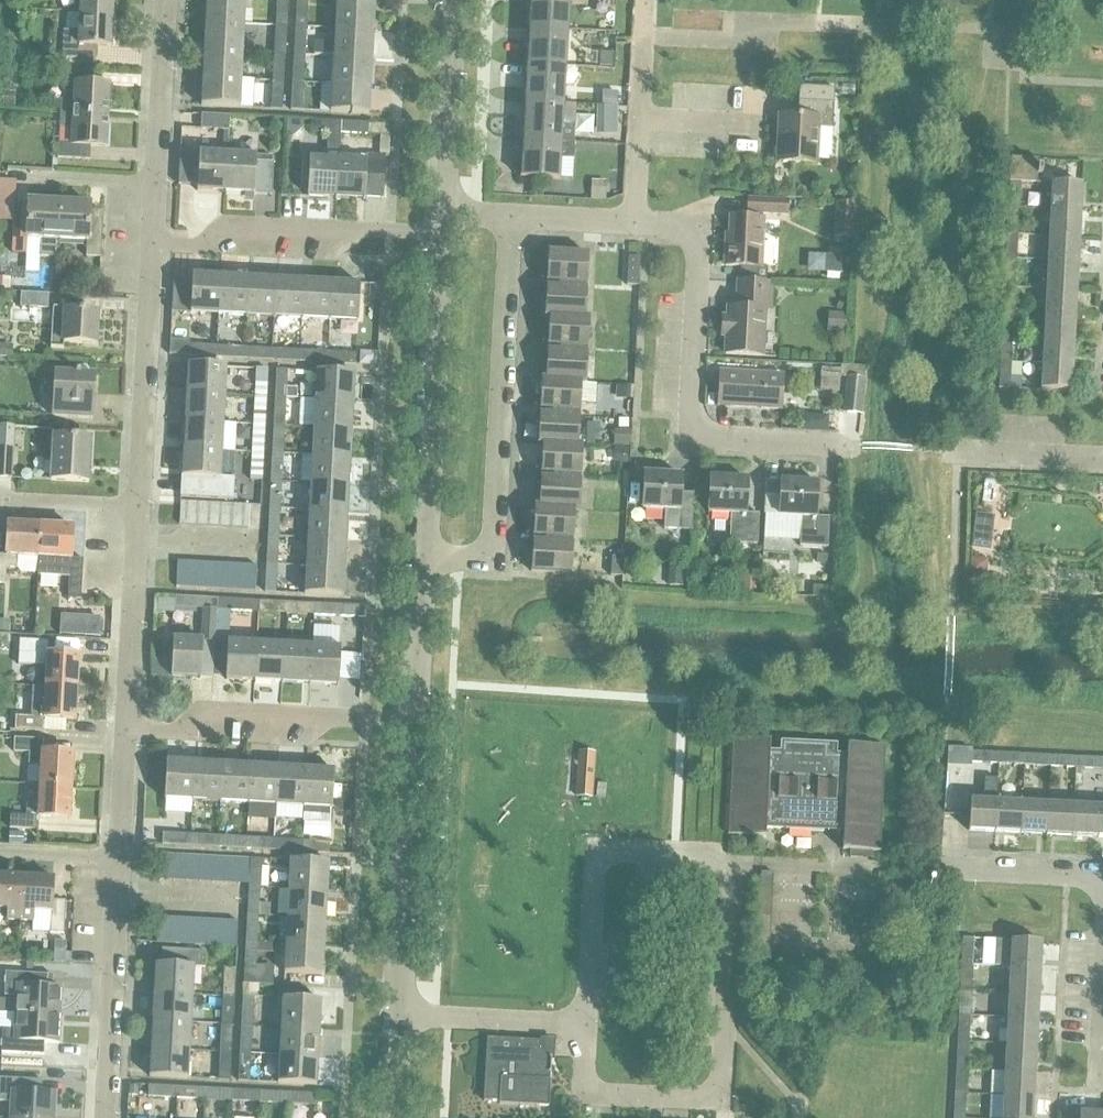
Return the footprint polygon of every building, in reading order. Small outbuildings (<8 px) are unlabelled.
[(79,12),(113,13),(114,0),(80,0),(79,12)] [(205,22),(244,24),(245,0),(206,0),(205,22)] [(286,27),(288,0),(277,0),(275,26),(286,27)] [(295,27),(306,28),(308,0),(297,0),(295,27)] [(334,29),(373,31),(375,2),(338,0),(336,0),(334,29)] [(528,28),(567,30),(569,0),(530,0),(528,28)] [(113,13),(79,12),(78,31),(64,31),(62,58),(97,60),(98,46),(111,46),(113,13)] [(205,22),(203,50),(243,52),(244,24),(205,22)] [(330,45),(331,24),(313,23),(312,44),(330,45)] [(274,54),(285,54),(286,27),(275,26),(274,54)] [(305,56),(306,28),(295,27),(294,55),(305,56)] [(397,57),(398,28),(380,27),(379,56),(397,57)] [(528,28),(526,66),(565,67),(567,30),(528,28)] [(334,29),(333,57),(372,59),(373,31),(334,29)] [(203,50),(202,78),(241,80),(243,52),(203,50)] [(272,82),(283,82),(285,54),(274,54),(272,82)] [(305,56),(294,55),(292,83),(303,83),(305,56)] [(333,57),(331,84),(370,86),(372,59),(333,57)] [(526,66),(524,102),(564,105),(564,104),(565,85),(574,86),(578,77),(574,67),(565,67),(526,66)] [(60,101),(59,114),(108,117),(110,86),(93,85),(93,71),(62,69),(61,84),(74,84),(73,102),(60,101)] [(241,80),(202,78),(201,106),(240,108),(241,80)] [(283,82),(272,82),(271,110),(282,110),(283,82)] [(303,83),(292,83),(291,111),(302,111),(303,83)] [(370,86),(331,84),(330,113),(369,115),(370,86)] [(800,86),(799,100),(798,117),(780,116),(778,163),(816,165),(818,128),(833,128),(835,88),(800,86)] [(598,110),(580,110),(580,130),(621,130),(621,101),(598,102),(598,110)] [(524,102),(523,140),(574,143),(574,142),(576,105),(564,104),(564,105),(524,102)] [(108,117),(59,114),(59,128),(71,128),(70,145),(58,144),(57,158),(89,160),(89,147),(106,148),(108,117)] [(200,130),(229,131),(229,116),(201,115),(200,130)] [(339,155),(340,133),(340,122),(311,120),(310,132),(327,133),(325,159),(308,158),(306,197),(336,199),(338,155),(339,155)] [(368,124),(340,122),(340,133),(367,135),(389,136),(390,125),(368,124)] [(574,143),(523,140),(521,178),(560,180),(561,159),(574,160),(574,143)] [(199,192),(225,193),(227,154),(180,151),(178,185),(199,186),(199,192)] [(227,154),(225,193),(272,196),(274,163),(256,162),(256,156),(227,154)] [(365,156),(339,155),(338,155),(336,199),(364,201),(364,197),(382,198),(385,157),(365,156)] [(1012,157),(1011,180),(1022,181),(1039,182),(1039,174),(1043,174),(1043,167),(1039,167),(1040,159),(1012,157)] [(598,174),(594,192),(608,196),(612,177),(598,174)] [(19,176),(2,176),(2,214),(18,215),(19,176)] [(1009,208),(1020,209),(1022,181),(1011,180),(1009,208)] [(1052,183),(1050,211),(1082,212),(1083,185),(1052,183)] [(747,213),(787,215),(788,201),(748,199),(747,213)] [(57,259),(57,242),(59,203),(30,201),(29,223),(15,222),(13,254),(28,255),(28,240),(41,240),(40,258),(57,259)] [(59,203),(57,242),(87,243),(86,259),(100,259),(102,227),(89,226),(90,205),(59,203)] [(834,238),(853,239),(855,204),(836,203),(834,238)] [(1050,211),(1049,235),(1080,237),(1082,212),(1050,211)] [(726,245),(725,266),(742,267),(741,281),(767,283),(768,269),(760,268),(762,219),(731,218),(729,245),(726,245)] [(782,234),(770,234),(768,264),(780,264),(782,234)] [(1048,260),(1048,261),(1079,264),(1080,237),(1049,235),(1049,237),(1037,236),(1036,260),(1048,260)] [(847,264),(844,242),(829,244),(832,266),(847,264)] [(549,255),(547,287),(586,289),(588,257),(549,255)] [(625,286),(638,287),(639,259),(627,259),(625,286)] [(1048,261),(1046,288),(1078,289),(1079,264),(1048,261)] [(221,276),(192,275),(192,281),(173,280),(171,313),(218,316),(221,276)] [(218,316),(246,317),(248,278),(221,276),(218,316)] [(246,317),(274,318),(276,279),(248,278),(246,317)] [(274,318),(301,320),(304,281),(276,279),(274,318)] [(301,320),(329,321),(331,282),(304,281),(301,320)] [(725,355),(762,357),(764,311),(769,311),(771,283),(767,283),(741,281),(738,281),(736,308),(728,308),(727,318),(722,318),(721,336),(726,337),(725,355)] [(331,282),(329,321),(358,323),(360,284),(331,282)] [(1003,310),(1014,311),(1016,287),(1004,286),(1003,310)] [(550,319),(548,350),(588,352),(590,320),(585,319),(586,289),(547,287),(545,319),(550,319)] [(1046,288),(1045,313),(1076,315),(1078,289),(1046,288)] [(21,308),(48,310),(49,296),(22,294),(21,308)] [(832,308),(832,325),(850,325),(850,309),(832,308)] [(54,309),(53,325),(51,348),(62,349),(63,343),(96,345),(97,314),(66,312),(66,309),(54,309)] [(1003,310),(1001,336),(1013,336),(1014,311),(1003,310)] [(1045,313),(1044,338),(1075,340),(1076,315),(1045,313)] [(1001,336),(1000,362),(1011,363),(1013,336),(1001,336)] [(1044,338),(1042,365),(1074,367),(1075,340),(1044,338)] [(216,358),(217,347),(189,345),(188,356),(216,358)] [(217,347),(216,358),(244,359),(244,348),(217,347)] [(244,348),(244,359),(271,360),(272,350),(244,348)] [(272,350),(271,360),(299,362),(300,351),(272,350)] [(542,381),(540,413),(580,415),(581,384),(586,384),(588,352),(548,350),(547,380),(542,381)] [(299,362),(327,363),(327,352),(300,351),(299,362)] [(327,352),(327,363),(355,365),(356,354),(327,352)] [(1000,362),(998,388),(1010,388),(1011,363),(1000,362)] [(844,413),(862,415),(866,379),(865,379),(867,366),(849,364),(844,413)] [(187,365),(186,393),(225,395),(226,367),(187,365)] [(1074,367),(1042,365),(1041,391),(1072,392),(1074,367)] [(821,391),(839,393),(840,379),(841,379),(842,370),(821,368),(821,378),(822,378),(821,391)] [(266,398),(267,398),(268,370),(256,369),(255,397),(266,397),(266,398)] [(286,399),(297,399),(298,388),(286,388),(287,371),(276,370),(275,398),(286,399)] [(717,406),(782,409),(784,374),(719,371),(717,406)] [(316,372),(314,400),(353,402),(355,374),(316,372)] [(52,418),(91,420),(94,376),(55,373),(55,374),(45,374),(44,385),(54,386),(52,418)] [(601,379),(600,394),(618,395),(619,381),(601,379)] [(186,393),(184,420),(224,422),(225,395),(186,393)] [(266,397),(255,397),(253,424),(264,425),(265,425),(267,398),(266,398),(266,397)] [(286,399),(275,398),(273,426),(284,426),(286,399)] [(314,400),(313,428),(352,430),(353,402),(314,400)] [(544,444),(542,473),(581,475),(583,446),(578,446),(580,415),(540,413),(539,444),(544,444)] [(184,420),(183,447),(222,450),(224,422),(184,420)] [(264,425),(253,424),(252,451),(264,452),(265,425),(264,425)] [(12,478),(15,427),(0,426),(0,478),(12,478)] [(284,426),(273,426),(272,454),(283,454),(284,426)] [(313,428),(311,456),(350,458),(352,430),(313,428)] [(52,481),(88,483),(91,440),(54,438),(52,481)] [(183,447),(180,497),(233,500),(234,479),(235,464),(221,464),(222,450),(183,447)] [(264,452),(252,451),(250,480),(262,481),(264,452)] [(283,454),(272,454),(270,481),(281,482),(283,454)] [(311,456),(310,483),(349,485),(350,458),(311,456)] [(535,507),(533,540),(573,542),(575,511),(579,511),(581,475),(542,473),(540,508),(535,507)] [(663,529),(693,531),(695,494),(681,493),(682,476),(644,474),(642,508),(665,510),(663,529)] [(730,543),(758,544),(760,514),(746,513),(748,479),(711,477),(709,513),(731,513),(730,543)] [(281,482),(270,481),(269,509),(280,510),(281,482)] [(765,513),(779,514),(779,516),(801,517),(800,546),(828,548),(830,515),(817,515),(819,483),(780,481),(780,483),(766,482),(765,513)] [(310,483),(308,511),(347,513),(349,485),(310,483)] [(179,523),(248,527),(250,505),(181,501),(179,523)] [(997,546),(1000,507),(980,506),(977,544),(997,546)] [(280,510),(269,509),(268,537),(278,537),(280,510)] [(308,511),(307,539),(346,541),(347,513),(308,511)] [(39,570),(41,525),(9,523),(7,555),(0,554),(0,583),(6,584),(7,568),(19,569),(22,573),(35,574),(39,570)] [(41,525),(39,570),(39,576),(69,578),(67,599),(80,599),(83,559),(71,558),(72,526),(41,525)] [(278,537),(268,537),(266,564),(277,565),(278,537)] [(307,539),(305,566),(344,568),(346,541),(307,539)] [(573,542),(533,540),(532,572),(571,574),(573,542)] [(974,554),(976,569),(996,568),(995,552),(974,554)] [(610,576),(622,577),(623,557),(611,556),(610,576)] [(176,586),(256,591),(257,564),(177,560),(176,586)] [(277,565),(266,564),(265,592),(276,593),(277,565)] [(344,568),(305,566),(304,595),(343,597),(344,568)] [(175,597),(175,607),(202,609),(201,640),(202,640),(215,641),(216,610),(217,610),(217,599),(175,597)] [(258,612),(259,601),(217,599),(217,610),(258,612)] [(286,614),(286,603),(259,601),(258,612),(286,614)] [(314,615),(314,604),(286,603),(286,614),(314,615)] [(314,615),(342,617),(342,606),(314,604),(314,615)] [(64,608),(64,631),(105,632),(105,608),(64,608)] [(81,633),(81,647),(111,647),(111,637),(102,637),(102,633),(81,633)] [(172,660),(171,678),(200,679),(202,640),(201,640),(173,638),(172,660)] [(47,667),(46,686),(78,688),(80,656),(48,654),(49,642),(21,641),(20,665),(47,667)] [(225,681),(254,682),(256,643),(227,641),(225,681)] [(254,682),(282,684),(284,644),(256,643),(254,682)] [(282,684),(310,685),(312,646),(284,644),(282,684)] [(312,646),(310,685),(338,687),(340,647),(312,646)] [(152,667),(151,677),(171,678),(172,660),(152,659),(152,667)] [(16,717),(16,730),(44,732),(45,719),(76,721),(78,688),(46,686),(31,685),(30,706),(33,706),(32,718),(16,717)] [(42,765),(40,785),(72,787),(74,754),(43,753),(44,740),(16,739),(15,752),(30,753),(30,765),(42,765)] [(842,850),(880,852),(886,747),(848,746),(847,756),(837,756),(837,745),(780,743),(780,753),(769,752),(770,742),(732,740),(727,836),(765,838),(765,830),(843,834),(842,850)] [(576,797),(593,798),(596,752),(579,751),(576,797)] [(998,764),(999,753),(972,751),(972,762),(998,764)] [(1024,765),(1024,754),(999,753),(998,764),(1024,765)] [(1050,767),(1050,756),(1024,754),(1024,765),(1050,767)] [(1075,768),(1076,757),(1050,756),(1050,767),(1075,768)] [(1101,769),(1102,758),(1076,757),(1075,768),(1101,769)] [(164,800),(192,802),(194,763),(166,761),(164,800)] [(192,802),(220,803),(222,764),(194,763),(192,802)] [(220,803),(248,805),(250,766),(222,764),(220,803)] [(248,805),(275,806),(277,767),(250,766),(248,805)] [(275,806),(303,808),(305,769),(277,767),(275,806)] [(303,808),(302,819),(331,821),(331,809),(334,770),(305,769),(303,808)] [(968,831),(995,832),(996,801),(997,779),(984,779),(983,801),(970,800),(968,831)] [(72,787),(40,785),(39,804),(27,804),(26,815),(11,815),(11,828),(39,829),(39,817),(70,819),(72,787)] [(995,832),(1020,834),(1022,803),(996,801),(995,832)] [(1020,834),(1046,835),(1048,804),(1022,803),(1020,834)] [(1046,835),(1072,836),(1073,805),(1048,804),(1046,835)] [(1072,836),(1098,838),(1099,807),(1073,805),(1072,836)] [(162,844),(190,846),(191,835),(163,833),(162,844)] [(218,837),(191,835),(190,846),(218,848),(218,837)] [(218,837),(218,848),(245,849),(246,838),(218,837)] [(246,838),(245,849),(273,851),(274,840),(246,838)] [(274,840),(273,851),(301,852),(301,841),(274,840)] [(301,841),(301,852),(329,854),(329,843),(301,841)] [(161,881),(240,886),(241,859),(162,854),(161,881)] [(260,888),(261,859),(250,859),(249,887),(260,888)] [(289,861),(288,889),(327,891),(329,863),(289,861)] [(22,921),(23,877),(0,876),(0,908),(10,909),(9,920),(22,921)] [(23,877),(22,921),(34,921),(35,911),(52,912),(51,933),(65,934),(67,902),(52,901),(54,879),(23,877)] [(249,887),(247,915),(258,915),(260,888),(249,887)] [(288,889),(286,917),(326,919),(327,891),(288,889)] [(247,915),(246,942),(257,943),(258,915),(247,915)] [(157,942),(236,947),(238,922),(159,916),(157,942)] [(286,917),(285,944),(324,946),(326,919),(286,917)] [(961,964),(972,965),(974,939),(963,938),(961,964)] [(996,940),(995,966),(1009,967),(1040,969),(1041,942),(996,940)] [(246,942),(244,970),(255,971),(257,943),(246,942)] [(324,946),(285,944),(283,974),(322,976),(324,946)] [(155,965),(153,993),(193,995),(194,967),(205,968),(205,952),(161,949),(161,965),(155,965)] [(972,965),(961,964),(960,990),(971,991),(972,965)] [(1009,967),(1008,993),(1039,995),(1040,969),(1009,967)] [(223,997),(234,997),(235,969),(224,969),(223,997)] [(18,997),(17,1013),(60,1015),(62,988),(48,987),(49,975),(7,973),(5,996),(18,997)] [(971,991),(960,990),(959,1016),(970,1016),(971,991)] [(153,993),(152,1021),(191,1023),(193,995),(153,993)] [(1008,993),(1006,1019),(1038,1020),(1039,995),(1008,993)] [(234,997),(223,997),(221,1024),(232,1025),(234,997)] [(241,1025),(252,1026),(254,998),(243,998),(241,1025)] [(282,998),(280,1028),(320,1030),(321,1001),(282,998)] [(60,1015),(17,1013),(16,1030),(3,1029),(2,1052),(44,1055),(45,1042),(58,1043),(60,1015)] [(1006,1019),(1005,1044),(1036,1046),(1038,1020),(1006,1019)] [(152,1021),(151,1048),(190,1050),(191,1023),(152,1021)] [(277,1024),(265,1022),(263,1039),(275,1040),(277,1024)] [(232,1025),(221,1024),(219,1052),(231,1053),(232,1025)] [(252,1026),(241,1025),(240,1053),(251,1054),(252,1026)] [(280,1028),(279,1055),(318,1057),(320,1030),(280,1028)] [(550,1106),(552,1062),(554,1062),(555,1039),(540,1039),(540,1041),(487,1038),(485,1100),(500,1101),(499,1104),(550,1106)] [(1005,1044),(1004,1070),(1035,1072),(1036,1046),(1005,1044)] [(190,1050),(151,1048),(149,1077),(188,1079),(190,1050)] [(231,1053),(219,1052),(218,1080),(229,1081),(231,1053)] [(249,1082),(251,1054),(240,1053),(238,1081),(249,1082)] [(318,1057),(279,1055),(277,1084),(317,1086),(318,1057)] [(1004,1070),(1002,1096),(1034,1098),(1035,1072),(1004,1070)] [(11,1117),(17,1117),(54,1117),(56,1093),(42,1092),(43,1080),(1,1078),(0,1085),(0,1101),(11,1102),(11,1117)] [(148,1097),(176,1098),(177,1087),(149,1086),(148,1097)] [(177,1087),(176,1098),(204,1100),(205,1089),(177,1087)] [(205,1089),(204,1100),(232,1101),(232,1090),(205,1089)] [(232,1101),(260,1103),(260,1092),(232,1090),(232,1101)] [(260,1103),(287,1104),(288,1093),(260,1092),(260,1103)] [(288,1093),(287,1104),(315,1106),(316,1095),(288,1093)] [(1001,1117),(1033,1117),(1034,1098),(1002,1096),(1001,1117)]
